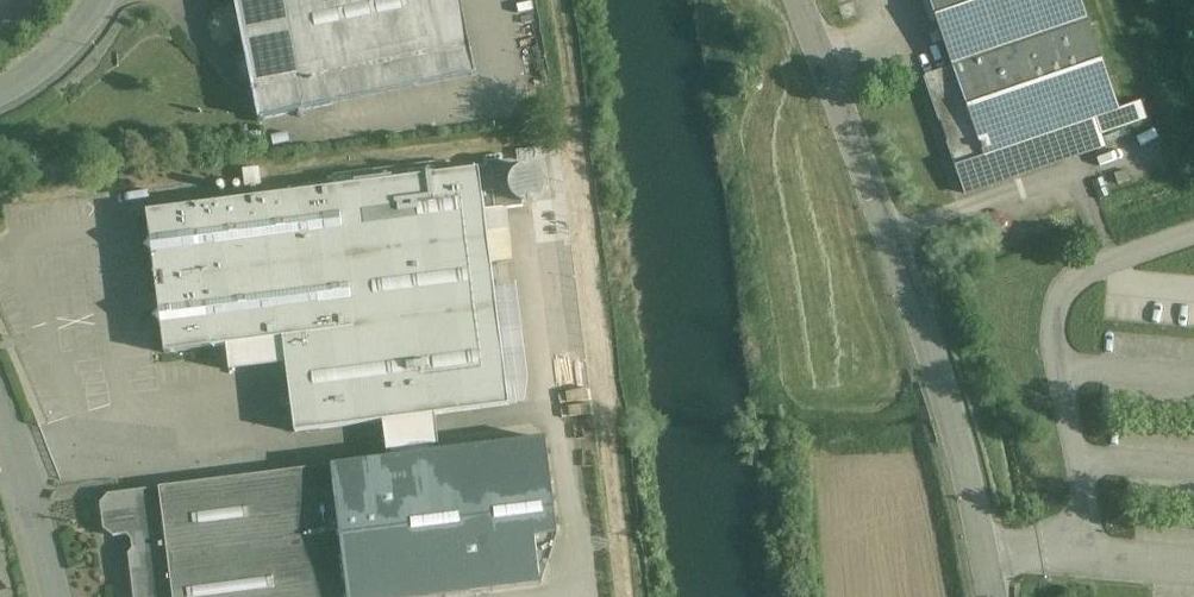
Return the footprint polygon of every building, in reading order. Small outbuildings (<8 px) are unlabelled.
[(260,119),(476,75),(461,0),(236,0),(260,119)] [(952,70),(928,78),(967,194),(1003,182),(1062,162),(1053,136),(1095,122),(1100,138),(1150,122),(1143,100),(1121,107),(1085,0),(928,0),(952,70)] [(259,169),(244,171),(246,188),(261,186),(259,169)] [(212,347),(283,339),(295,433),(510,406),(479,170),(195,206),(194,206),(147,212),(151,240),(144,248),(152,254),(159,311),(153,319),(161,325),(165,354),(212,348),(212,347)] [(160,489),(174,596),(447,596),(544,584),(537,532),(554,530),(542,437),(160,489)] [(108,495),(101,504),(104,529),(114,537),(127,535),(132,540),(133,549),(129,555),(134,596),(174,596),(160,489),(108,495)]
